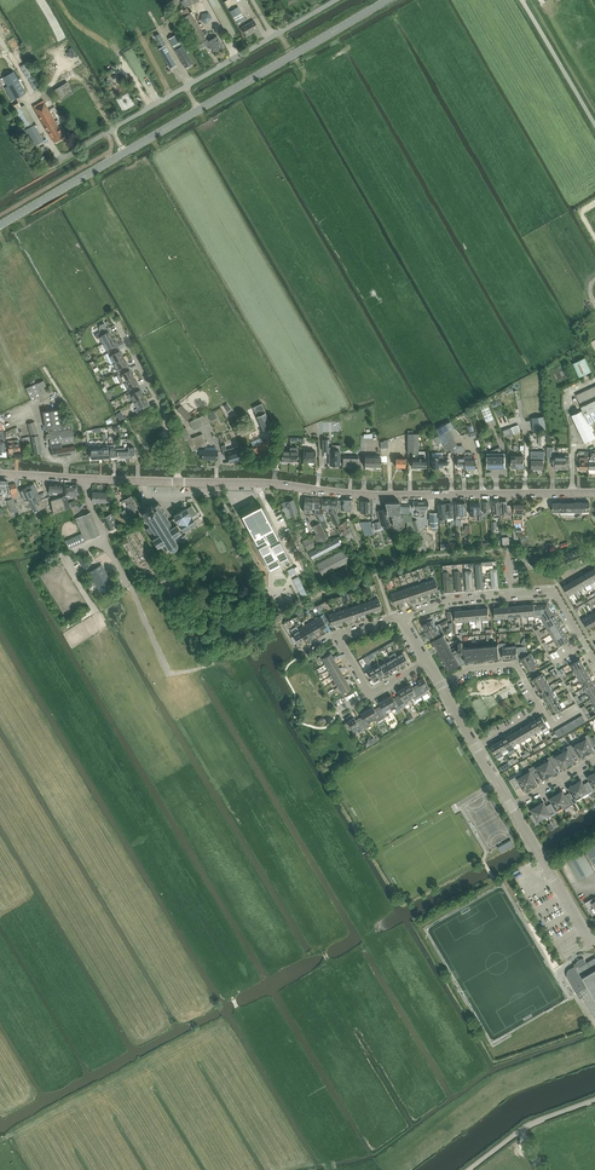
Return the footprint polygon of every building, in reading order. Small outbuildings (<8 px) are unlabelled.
[(228,37),(236,33),(218,0),(209,0),(228,37)] [(237,23),(245,18),(238,6),(230,11),(237,23)] [(195,45),(206,38),(191,12),(190,13),(187,7),(176,14),(179,20),(180,19),(195,45)] [(251,31),(258,27),(254,20),(242,27),(246,35),(252,32),(251,31)] [(161,46),(165,44),(159,33),(155,36),(161,46)] [(183,45),(176,34),(169,39),(175,50),(182,45),(183,45)] [(214,51),(222,45),(216,35),(207,40),(207,39),(203,41),(207,48),(212,48),(214,51)] [(170,68),(176,64),(165,45),(159,48),(170,68)] [(183,45),(175,50),(185,67),(193,63),(183,45)] [(27,62),(20,65),(35,90),(41,86),(34,75),(35,75),(27,62)] [(16,99),(15,98),(26,92),(14,71),(3,77),(12,92),(8,94),(12,101),(16,99)] [(67,81),(54,89),(60,100),(74,93),(67,81)] [(43,100),(33,106),(54,142),(64,136),(43,100)] [(19,102),(13,105),(16,109),(26,128),(24,129),(33,145),(35,144),(38,143),(43,140),(34,124),(35,123),(25,104),(21,106),(19,102)] [(99,336),(102,343),(112,338),(109,331),(110,331),(108,327),(107,328),(104,322),(99,325),(99,328),(100,330),(100,332),(96,334),(96,336),(97,338),(99,336)] [(112,350),(119,347),(117,343),(116,344),(112,338),(102,343),(106,350),(110,347),(112,350)] [(112,350),(108,353),(113,362),(123,357),(119,351),(121,350),(119,347),(112,350)] [(121,371),(129,366),(127,363),(126,363),(123,357),(113,362),(117,371),(122,369),(122,370),(120,371),(121,371)] [(585,357),(573,363),(579,377),(591,371),(585,357)] [(120,384),(123,382),(133,376),(130,370),(131,369),(129,366),(121,371),(117,373),(118,375),(116,376),(120,384)] [(131,390),(140,385),(138,382),(137,383),(133,376),(123,382),(127,389),(129,387),(131,390)] [(44,380),(26,388),(31,400),(49,392),(44,380)] [(141,389),(140,385),(131,390),(133,389),(135,392),(133,393),(132,392),(127,395),(130,400),(132,398),(134,401),(144,396),(140,389),(141,389)] [(572,415),(585,442),(594,437),(594,435),(592,429),(594,429),(592,424),(590,425),(590,424),(594,420),(594,386),(576,394),(582,406),(583,410),(572,415)] [(137,412),(150,405),(148,402),(147,402),(144,396),(134,401),(137,408),(135,409),(137,412)] [(494,418),(488,402),(479,405),(486,422),(494,418)] [(261,403),(253,407),(264,431),(272,427),(261,403)] [(187,420),(191,416),(181,405),(176,409),(187,420)] [(61,444),(75,442),(71,422),(62,424),(59,409),(43,412),(46,427),(48,427),(51,449),(52,449),(53,456),(76,452),(75,445),(62,448),(61,444)] [(207,413),(211,420),(217,417),(213,410),(207,413)] [(194,430),(210,422),(206,413),(190,421),(194,430)] [(544,416),(535,417),(536,430),(544,429),(545,429),(544,416)] [(31,436),(35,454),(42,453),(39,435),(38,435),(34,421),(28,423),(32,436),(31,436)] [(185,440),(186,439),(192,437),(186,427),(185,427),(181,421),(176,423),(185,440)] [(450,421),(436,429),(439,435),(449,430),(453,427),(450,421)] [(518,425),(511,427),(513,434),(521,431),(518,425)] [(511,427),(504,430),(506,436),(513,434),(511,427)] [(449,430),(439,435),(448,451),(450,449),(451,452),(457,452),(464,452),(465,452),(464,445),(457,446),(449,430)] [(203,433),(192,437),(186,439),(192,451),(207,445),(203,433)] [(421,459),(418,459),(418,433),(408,434),(408,452),(412,452),(412,467),(427,467),(427,459),(425,459),(426,456),(421,456),(421,459)] [(267,439),(262,442),(260,437),(252,441),(253,446),(258,457),(272,450),(267,439)] [(19,440),(8,441),(9,443),(8,444),(9,452),(20,450),(19,440)] [(225,444),(221,446),(224,456),(228,455),(230,462),(235,461),(238,460),(242,459),(238,446),(233,447),(227,449),(225,444)] [(506,453),(503,453),(500,446),(489,451),(490,453),(487,453),(488,468),(506,468),(506,453)] [(199,449),(199,454),(202,454),(202,458),(210,459),(210,449),(210,447),(205,447),(205,449),(203,449),(199,449)] [(290,447),(290,450),(289,461),(298,461),(298,447),(290,447)] [(330,447),(328,447),(328,451),(328,453),(330,453),(330,465),(340,465),(340,451),(330,450),(330,447)] [(125,448),(115,448),(116,451),(118,451),(118,458),(127,458),(127,451),(127,448),(125,448)] [(303,451),(303,463),(315,463),(316,451),(303,451)] [(531,461),(530,464),(532,464),(532,469),(533,469),(533,470),(537,470),(537,469),(544,469),(544,460),(545,460),(545,451),(539,451),(539,456),(532,456),(532,460),(532,461),(531,461)] [(431,452),(431,468),(433,468),(433,469),(437,469),(437,468),(443,468),(443,465),(448,465),(449,464),(450,463),(450,462),(450,461),(450,460),(449,459),(448,459),(448,456),(443,456),(443,455),(443,452),(431,452)] [(472,452),(464,452),(464,454),(464,456),(465,456),(465,466),(464,466),(464,467),(464,468),(475,468),(475,459),(472,459),(472,452)] [(373,466),(373,455),(365,455),(364,466),(373,466)] [(373,466),(381,466),(381,455),(373,455),(373,466)] [(569,469),(570,455),(565,455),(565,457),(555,457),(554,468),(569,469)] [(359,465),(359,456),(343,456),(343,465),(359,465)] [(588,461),(588,458),(580,457),(580,469),(588,469),(589,461),(588,461)] [(405,467),(405,458),(396,458),(396,467),(405,467)] [(15,483),(8,485),(7,481),(0,480),(0,492),(2,493),(2,496),(5,496),(5,494),(8,495),(8,493),(10,493),(9,490),(11,490),(12,498),(13,498),(18,497),(15,483)] [(29,498),(34,511),(49,505),(46,497),(41,499),(34,483),(20,490),(24,500),(29,498)] [(62,492),(63,484),(49,484),(49,494),(57,494),(57,491),(62,492)] [(63,495),(63,496),(68,497),(71,497),(72,495),(76,495),(77,485),(64,484),(64,495),(63,495)] [(105,502),(106,492),(93,492),(92,501),(105,502)] [(70,507),(68,497),(63,496),(51,500),(54,513),(70,507)] [(131,496),(124,500),(128,507),(127,508),(126,508),(121,511),(125,517),(138,510),(131,496)] [(312,508),(312,497),(305,497),(304,512),(311,512),(312,508)] [(319,498),(312,497),(312,508),(315,508),(314,514),(318,514),(319,522),(319,523),(321,525),(326,523),(323,514),(323,508),(318,508),(319,498)] [(13,498),(12,498),(7,500),(11,512),(18,510),(13,498)] [(322,498),(322,507),(325,507),(327,511),(330,510),(330,507),(329,507),(329,504),(329,499),(322,498)] [(291,516),(286,501),(286,499),(282,500),(283,502),(282,502),(284,507),(282,508),(283,511),(285,510),(287,517),(291,516)] [(291,516),(298,514),(293,499),(286,501),(291,516)] [(329,499),(329,504),(329,507),(330,507),(330,510),(334,508),(336,508),(342,508),(342,500),(337,500),(337,499),(329,499)] [(342,508),(342,510),(348,510),(352,510),(352,500),(342,500),(342,508)] [(506,500),(499,501),(499,502),(501,519),(510,518),(510,515),(511,515),(511,509),(509,504),(506,505),(506,501),(506,500)] [(370,501),(361,501),(361,512),(364,512),(364,516),(370,516),(370,501)] [(400,513),(400,503),(399,501),(385,501),(388,514),(390,513),(394,527),(401,527),(400,522),(407,521),(408,531),(415,531),(410,514),(402,514),(400,514),(400,513)] [(428,508),(428,501),(413,501),(413,508),(418,508),(418,513),(424,513),(424,512),(425,512),(425,508),(428,508)] [(141,512),(141,513),(142,513),(144,515),(143,516),(144,516),(147,520),(146,521),(146,522),(147,521),(149,524),(150,526),(149,526),(149,527),(146,528),(152,538),(151,538),(152,539),(152,540),(153,539),(157,546),(156,546),(157,547),(158,547),(161,545),(164,549),(163,549),(164,550),(165,550),(165,549),(167,547),(167,548),(168,547),(170,549),(171,550),(171,549),(173,549),(173,550),(174,550),(174,548),(176,547),(176,548),(177,548),(176,547),(177,545),(178,545),(178,544),(177,544),(177,542),(178,541),(177,541),(180,540),(181,542),(187,538),(187,537),(187,536),(186,536),(183,531),(183,530),(193,524),(195,523),(196,524),(197,526),(200,524),(202,523),(198,517),(199,517),(197,513),(196,513),(192,506),(192,505),(191,506),(187,508),(186,507),(182,510),(181,510),(179,512),(178,512),(174,515),(174,514),(173,515),(173,516),(174,515),(175,517),(169,521),(167,516),(167,515),(166,516),(163,511),(164,511),(164,510),(163,511),(160,506),(161,505),(160,505),(159,503),(159,502),(158,502),(158,503),(153,507),(152,505),(153,505),(152,504),(151,504),(151,503),(150,504),(150,505),(147,507),(147,506),(146,506),(146,507),(146,508),(146,509),(147,508),(147,509),(146,509),(147,510),(143,513),(141,512)] [(465,502),(455,503),(455,515),(455,519),(460,519),(462,519),(462,515),(466,515),(465,502)] [(479,515),(480,515),(479,502),(470,502),(470,514),(472,514),(472,516),(479,515)] [(553,502),(553,504),(553,508),(553,511),(568,510),(571,510),(575,510),(582,510),(582,514),(585,514),(590,514),(590,510),(590,502),(575,502),(568,502),(553,502)] [(409,503),(400,503),(400,513),(410,513),(410,508),(409,508),(409,503)] [(288,558),(271,525),(261,504),(241,515),(243,518),(244,520),(246,524),(247,527),(249,530),(267,564),(277,558),(279,562),(288,558)] [(522,511),(525,511),(525,504),(512,504),(513,519),(522,519),(522,511)] [(328,511),(335,525),(340,522),(334,508),(328,511)] [(376,522),(373,523),(374,530),(378,529),(382,528),(381,525),(389,523),(386,509),(378,511),(380,521),(376,522)] [(90,512),(76,518),(82,533),(66,540),(69,547),(100,534),(90,512)] [(437,513),(429,513),(429,522),(437,521),(437,513)] [(112,514),(101,519),(103,523),(105,522),(109,530),(118,526),(112,514)] [(357,530),(362,528),(357,516),(352,518),(357,530)] [(347,541),(354,537),(345,521),(338,524),(339,527),(336,529),(340,537),(343,535),(347,541)] [(319,523),(312,526),(316,533),(314,535),(318,543),(327,538),(321,525),(319,523)] [(370,526),(362,528),(365,535),(372,534),(370,526)] [(501,532),(502,546),(508,545),(508,542),(510,542),(509,539),(508,539),(508,536),(509,536),(508,531),(501,532)] [(311,537),(302,541),(307,550),(316,545),(311,537)] [(337,538),(309,553),(312,559),(341,544),(337,538)] [(348,548),(355,545),(352,540),(345,543),(348,548)] [(323,574),(350,560),(344,550),(318,564),(323,574)] [(84,568),(89,566),(81,553),(77,556),(84,568)] [(100,564),(88,572),(96,586),(109,578),(100,564)] [(480,564),(475,564),(477,590),(483,589),(482,578),(484,578),(483,575),(482,575),(480,564)] [(352,566),(329,575),(331,581),(354,571),(352,566)] [(293,567),(287,570),(290,576),(296,572),(293,567)] [(492,588),(498,588),(497,569),(490,569),(492,588)] [(460,570),(454,570),(455,591),(462,591),(461,579),(463,579),(463,575),(460,575),(460,570)] [(472,571),(465,571),(467,590),(473,589),(472,578),(474,578),(474,575),(472,575),(472,571)] [(585,574),(588,579),(591,583),(594,581),(594,579),(593,576),(590,571),(585,574)] [(444,591),(450,591),(449,583),(453,583),(452,576),(449,576),(449,573),(442,574),(444,591)] [(585,574),(580,577),(583,582),(585,586),(591,583),(588,579),(585,574)] [(298,576),(293,579),(302,596),(302,597),(308,594),(307,594),(298,576)] [(580,577),(575,580),(577,585),(580,590),(585,586),(583,582),(580,577)] [(109,578),(96,586),(101,593),(113,585),(109,578)] [(437,595),(439,594),(438,590),(434,579),(428,581),(431,592),(435,591),(437,595)] [(392,580),(385,582),(388,589),(394,587),(392,580)] [(575,580),(569,583),(575,593),(580,590),(577,585),(575,580)] [(428,593),(431,592),(428,581),(422,583),(427,599),(429,598),(428,593)] [(425,599),(427,599),(422,583),(415,585),(419,596),(423,595),(425,599)] [(569,583),(563,586),(569,596),(575,593),(569,583)] [(415,597),(419,596),(415,585),(409,587),(414,603),(417,602),(415,597)] [(412,603),(414,603),(409,587),(403,589),(407,600),(411,599),(412,603)] [(403,602),(407,600),(403,589),(397,592),(402,607),(404,606),(403,602)] [(400,608),(402,607),(397,592),(390,594),(394,604),(398,603),(400,608)] [(372,600),(372,601),(374,607),(376,614),(376,613),(379,613),(378,609),(382,608),(378,598),(372,600)] [(372,601),(366,602),(368,607),(369,612),(373,611),(374,614),(376,614),(374,607),(372,601)] [(360,604),(359,605),(362,611),(364,618),(366,617),(365,613),(369,612),(368,607),(366,602),(360,604)] [(541,617),(547,604),(534,605),(534,604),(535,617),(541,617)] [(543,622),(555,615),(554,615),(547,604),(541,617),(543,622)] [(354,606),(353,607),(355,611),(356,616),(357,616),(361,615),(362,618),(364,618),(362,611),(359,605),(354,606)] [(347,609),(349,615),(351,622),(352,622),(354,621),(353,617),(356,616),(355,611),(353,607),(347,609)] [(341,611),(342,616),(344,620),(348,619),(349,622),(351,622),(349,615),(347,609),(341,611)] [(335,613),(334,613),(337,619),(339,626),(341,625),(340,622),(344,620),(342,616),(341,611),(335,613)] [(334,613),(328,615),(332,624),(336,623),(337,626),(339,626),(337,619),(334,613)] [(547,628),(558,621),(555,615),(543,622),(547,628)] [(588,628),(593,625),(588,615),(582,618),(588,628)] [(323,628),(327,626),(321,616),(315,620),(323,633),(325,631),(323,628)] [(426,623),(423,625),(426,631),(436,625),(431,616),(425,620),(426,623)] [(320,634),(323,633),(315,620),(309,623),(315,633),(319,631),(320,634)] [(551,634),(562,628),(558,621),(547,628),(551,634)] [(311,635),(315,633),(309,623),(304,626),(311,639),(313,638),(311,635)] [(436,625),(426,631),(430,638),(432,637),(434,640),(444,634),(445,634),(441,627),(439,624),(436,625)] [(304,639),(298,629),(296,626),(290,630),(294,636),(291,637),(295,644),(298,642),(298,643),(300,646),(302,644),(300,641),(304,639)] [(309,640),(311,639),(304,626),(298,629),(304,639),(307,637),(309,640)] [(554,641),(566,634),(562,628),(551,634),(554,641)] [(434,640),(432,641),(437,649),(442,646),(447,643),(443,636),(445,635),(444,634),(434,640)] [(566,634),(554,641),(558,647),(570,640),(566,634)] [(442,646),(437,649),(449,671),(460,665),(459,663),(465,663),(465,661),(466,661),(465,655),(465,649),(465,648),(463,648),(463,642),(459,643),(459,646),(458,646),(451,650),(447,643),(442,646)] [(506,642),(498,643),(498,646),(499,656),(503,655),(503,658),(511,657),(510,646),(506,646),(506,642)] [(517,645),(510,646),(511,657),(518,657),(518,654),(521,654),(525,646),(517,647),(517,645)] [(498,646),(490,647),(491,653),(491,659),(499,658),(499,656),(498,646)] [(523,657),(521,658),(525,664),(534,658),(531,653),(530,653),(525,646),(521,654),(523,657)] [(490,647),(482,648),(482,654),(483,660),(491,659),(491,653),(490,647)] [(482,648),(473,649),(473,654),(474,660),(483,660),(482,654),(482,648)] [(465,649),(465,655),(466,661),(474,660),(473,654),(473,649),(465,649)] [(402,652),(397,655),(402,665),(406,663),(408,662),(411,660),(405,650),(402,652)] [(395,652),(389,655),(391,659),(397,668),(402,665),(397,655),(395,652)] [(325,664),(337,657),(336,655),(333,657),(331,653),(322,658),(325,664)] [(336,661),(339,659),(337,657),(325,664),(329,670),(337,665),(336,661)] [(534,658),(525,664),(528,671),(532,668),(535,667),(538,665),(534,658)] [(391,659),(385,662),(391,672),(397,668),(391,659)] [(574,671),(584,665),(580,659),(570,665),(574,671)] [(378,662),(372,665),(374,668),(380,678),(385,675),(380,665),(378,662)] [(385,662),(380,665),(385,675),(391,672),(385,662)] [(343,667),(340,668),(337,665),(329,670),(332,675),(344,668),(343,667)] [(577,676),(587,670),(584,665),(574,671),(577,676)] [(342,673),(345,671),(344,668),(332,675),(335,681),(344,676),(342,673)] [(374,668),(368,672),(374,681),(380,678),(374,668)] [(552,676),(556,674),(558,673),(555,668),(549,672),(552,676)] [(580,682),(590,676),(587,670),(577,676),(580,682)] [(543,673),(533,679),(537,685),(547,679),(543,673)] [(349,678),(346,680),(344,676),(335,681),(338,687),(350,680),(349,678)] [(584,687),(593,682),(590,676),(580,682),(584,687)] [(416,687),(422,696),(428,693),(427,691),(427,689),(429,688),(424,677),(423,678),(422,677),(420,678),(420,679),(417,681),(420,685),(416,687)] [(547,679),(537,685),(540,691),(550,685),(547,679)] [(349,684),(352,682),(350,680),(338,687),(342,693),(351,688),(349,684)] [(594,688),(594,684),(593,682),(584,687),(587,693),(594,688)] [(422,696),(416,687),(413,689),(411,685),(407,687),(407,686),(404,687),(406,691),(410,699),(413,697),(414,698),(416,700),(422,696)] [(550,685),(540,691),(543,696),(553,691),(550,685)] [(410,699),(406,691),(404,687),(401,689),(401,690),(398,692),(401,696),(398,698),(403,707),(409,704),(408,702),(408,700),(410,699)] [(594,696),(594,688),(587,693),(590,699),(594,696)] [(553,691),(543,696),(547,702),(556,696),(553,691)] [(403,707),(398,698),(394,700),(392,695),(388,697),(385,698),(392,709),(394,708),(396,709),(397,711),(403,707)] [(556,696),(547,702),(550,708),(560,702),(556,696)] [(389,711),(392,709),(385,698),(382,700),(383,701),(379,703),(382,707),(379,709),(384,718),(390,715),(389,713),(389,711)] [(560,702),(550,708),(553,714),(563,708),(563,707),(565,706),(563,702),(560,703),(560,702)] [(384,718),(379,709),(375,711),(373,706),(370,708),(369,707),(366,709),(373,720),(375,719),(377,720),(378,722),(384,718)] [(370,722),(373,720),(366,709),(363,711),(364,712),(360,714),(363,718),(360,720),(365,729),(371,725),(370,723),(370,722)] [(542,716),(536,719),(542,729),(544,732),(549,729),(548,726),(542,716)] [(365,729),(360,720),(357,722),(354,717),(351,719),(350,718),(348,720),(348,721),(354,731),(356,730),(358,730),(359,732),(365,729)] [(536,719),(531,723),(537,733),(542,729),(536,719)] [(531,723),(525,726),(531,736),(537,733),(531,723)] [(525,726),(520,729),(525,739),(531,736),(525,726)] [(520,729),(514,733),(520,742),(525,739),(520,729)] [(514,733),(508,736),(514,746),(520,742),(514,733)] [(579,739),(580,742),(587,753),(594,750),(592,747),(594,745),(594,744),(591,738),(589,734),(579,739)] [(508,736),(503,739),(508,749),(510,752),(515,748),(514,746),(508,736)] [(503,739),(497,742),(503,752),(508,749),(503,739)] [(579,739),(570,745),(575,754),(578,752),(581,757),(587,753),(580,742),(579,739)] [(497,742),(491,746),(498,758),(504,755),(503,752),(497,742)] [(566,747),(560,750),(562,753),(568,764),(575,761),(574,759),(572,756),(575,754),(570,745),(566,747)] [(554,754),(551,756),(556,765),(559,763),(561,766),(562,768),(568,764),(562,753),(556,756),(554,754)] [(549,760),(543,764),(550,775),(556,772),(555,769),(553,766),(556,765),(551,756),(547,758),(549,760)] [(535,765),(532,767),(537,776),(540,774),(542,777),(543,779),(550,775),(543,764),(537,767),(535,765)] [(530,771),(524,775),(531,786),(537,783),(536,780),(534,777),(537,776),(532,767),(528,769),(530,771)] [(512,778),(510,780),(515,789),(522,785),(525,790),(531,786),(524,775),(522,772),(517,776),(512,778)] [(593,792),(588,783),(585,785),(582,780),(575,783),(582,795),(588,792),(589,794),(593,792)] [(576,798),(582,795),(575,783),(569,787),(572,792),(569,794),(574,803),(578,801),(576,798)] [(574,803),(569,794),(566,796),(563,791),(557,794),(565,809),(574,803)] [(565,809),(557,794),(550,798),(553,803),(550,805),(555,814),(559,812),(557,809),(563,806),(565,809)] [(555,814),(550,805),(547,807),(544,802),(538,805),(545,817),(550,813),(552,816),(555,814)] [(539,820),(545,817),(538,805),(531,809),(534,814),(531,816),(536,825),(540,823),(539,820)] [(511,840),(498,847),(501,852),(514,844),(511,840)] [(586,848),(594,863),(594,843),(586,848)] [(594,871),(583,850),(568,859),(580,880),(594,871)] [(587,902),(591,910),(594,907),(594,908),(594,897),(587,902)] [(593,991),(584,977),(593,971),(587,962),(585,958),(584,958),(582,958),(581,959),(580,959),(579,960),(578,961),(578,962),(577,963),(575,964),(575,966),(571,968),(571,969),(570,970),(569,971),(568,972),(568,974),(568,975),(568,977),(569,978),(581,998),(583,997),(593,991)] [(587,962),(593,971),(584,977),(593,991),(583,997),(594,1017),(594,958),(587,962)]
